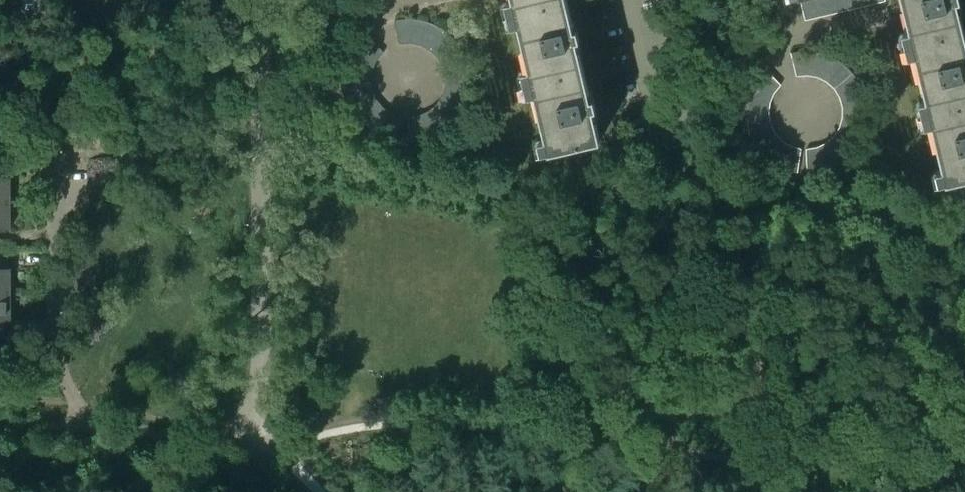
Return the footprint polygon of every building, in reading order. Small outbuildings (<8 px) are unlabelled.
[(517,12),(568,0),(514,0),(517,12)] [(517,12),(534,82),(584,70),(568,0),(517,12)] [(806,21),(816,18),(817,18),(813,0),(801,0),(806,21)] [(817,18),(826,16),(829,15),(825,0),(813,0),(817,18)] [(829,15),(836,13),(840,12),(837,0),(825,0),(829,15)] [(840,12),(846,11),(852,10),(849,0),(837,0),(840,12)] [(852,10),(856,9),(863,7),(862,0),(849,0),(852,10)] [(914,43),(964,31),(957,0),(903,0),(914,43)] [(400,20),(395,21),(400,44),(405,44),(411,43),(412,19),(406,19),(400,20)] [(416,44),(421,45),(429,22),(426,22),(421,20),(416,19),(412,19),(411,43),(413,44),(416,44)] [(428,49),(430,50),(444,30),(441,28),(436,25),(431,23),(429,22),(421,45),(425,47),(428,49)] [(444,30),(430,50),(434,53),(436,55),(437,57),(457,42),(453,38),(451,36),(449,34),(444,30)] [(931,113),(964,105),(964,33),(964,31),(914,43),(931,113)] [(385,53),(368,35),(363,40),(360,44),(357,48),(378,61),(380,58),(385,53)] [(457,42),(437,57),(439,59),(441,62),(443,66),(465,57),(463,51),(460,46),(457,42)] [(351,61),(350,64),(374,70),(374,69),(375,66),(377,63),(378,61),(357,48),(355,52),(353,56),(351,61)] [(791,53),(797,76),(800,76),(802,75),(807,75),(808,51),(802,51),(799,51),(791,53)] [(816,76),(818,77),(825,54),(820,52),(814,51),(808,51),(807,75),(810,75),(813,75),(816,76)] [(825,80),(827,81),(840,61),(839,60),(835,58),(830,55),(825,54),(818,77),(819,77),(822,78),(825,80)] [(445,74),(445,76),(470,73),(469,71),(468,65),(467,60),(465,57),(443,66),(444,68),(445,71),(445,74)] [(840,61),(827,81),(830,83),(833,86),(835,88),(853,73),(851,71),(848,67),(844,64),(840,61)] [(348,77),(348,81),(372,81),(372,78),(373,75),(373,72),(374,70),(350,64),(350,66),(349,72),(348,77)] [(780,86),(764,68),(760,72),(757,76),(754,81),(774,94),(776,91),(778,88),(780,86)] [(584,70),(534,82),(551,152),(601,140),(584,70)] [(446,84),(445,86),(469,90),(470,86),(470,81),(470,76),(470,73),(445,76),(446,77),(446,80),(446,84)] [(853,73),(835,88),(836,90),(838,92),(840,97),(862,87),(860,83),(858,80),(855,75),(853,73)] [(349,93),(351,98),(374,91),(373,88),(373,85),(372,81),(348,81),(348,82),(349,87),(349,93)] [(748,95),(747,97),(771,104),(771,103),(772,100),(773,97),(774,94),(754,81),(752,85),(750,90),(748,95)] [(443,93),(442,96),(464,107),(466,102),(467,98),(468,95),(469,90),(445,86),(444,90),(443,93)] [(843,105),(843,107),(866,104),(866,99),(864,94),(862,89),(862,87),(840,97),(841,99),(842,102),(843,105)] [(357,112),(358,113),(378,100),(376,97),(375,94),(374,91),(351,98),(352,103),(355,107),(357,112)] [(464,107),(442,96),(440,100),(437,104),(455,121),(459,116),(462,111),(464,107)] [(746,110),(746,114),(770,114),(770,113),(770,109),(770,106),(771,104),(747,97),(747,100),(746,105),(746,110)] [(367,124),(369,126),(385,108),(384,107),(382,105),(380,102),(378,100),(358,113),(360,116),(363,121),(367,124)] [(430,110),(429,111),(442,132),(444,130),(448,127),(452,124),(455,121),(437,104),(435,106),(433,108),(430,110)] [(843,115),(843,117),(866,121),(867,114),(867,109),(866,104),(843,107),(843,109),(843,112),(843,115)] [(931,113),(948,183),(964,179),(964,105),(931,113)] [(380,134),(383,135),(394,114),(392,113),(389,111),(387,109),(385,108),(369,126),(371,128),(375,131),(380,134)] [(422,115),(419,115),(426,139),(430,138),(435,136),(439,133),(442,132),(429,111),(427,112),(425,113),(422,115)] [(394,114),(383,135),(385,136),(389,138),(394,139),(400,140),(404,116),(401,116),(398,115),(394,114)] [(770,114),(746,114),(746,119),(747,123),(748,127),(749,131),(772,124),(771,119),(770,117),(770,114)] [(412,117),(409,117),(409,141),(413,141),(420,140),(426,139),(419,115),(415,116),(412,117)] [(841,124),(840,127),(862,137),(862,135),(864,130),(866,125),(866,121),(843,117),(843,118),(842,121),(841,124)] [(772,124),(749,131),(750,135),(752,139),(754,143),(756,146),(777,133),(774,129),(773,127),(772,124)] [(837,133),(834,136),(853,151),(855,149),(858,144),(860,140),(862,137),(840,127),(838,130),(837,133)] [(766,157),(768,159),(784,140),(782,139),(779,136),(777,133),(756,146),(759,149),(762,153),(766,157)] [(830,140),(827,143),(840,163),(844,160),(848,157),(851,153),(853,151),(834,136),(833,138),(830,140)] [(779,166),(782,168),(792,146),(790,144),(787,143),(784,140),(768,159),(770,160),(774,163),(779,166)] [(822,145),(817,147),(825,170),(832,167),(837,164),(840,163),(827,143),(825,144),(822,145)] [(796,147),(792,146),(782,168),(788,170),(793,171),(799,172),(802,148),(796,147)] [(825,170),(817,147),(813,148),(810,148),(807,149),(808,173),(814,172),(819,172),(825,170)] [(11,203),(11,177),(0,177),(0,203),(11,203)] [(0,203),(0,229),(11,229),(11,203),(0,203)] [(11,294),(11,268),(0,268),(0,294),(11,294)] [(0,294),(0,332),(2,332),(3,320),(11,320),(11,294),(0,294)]
